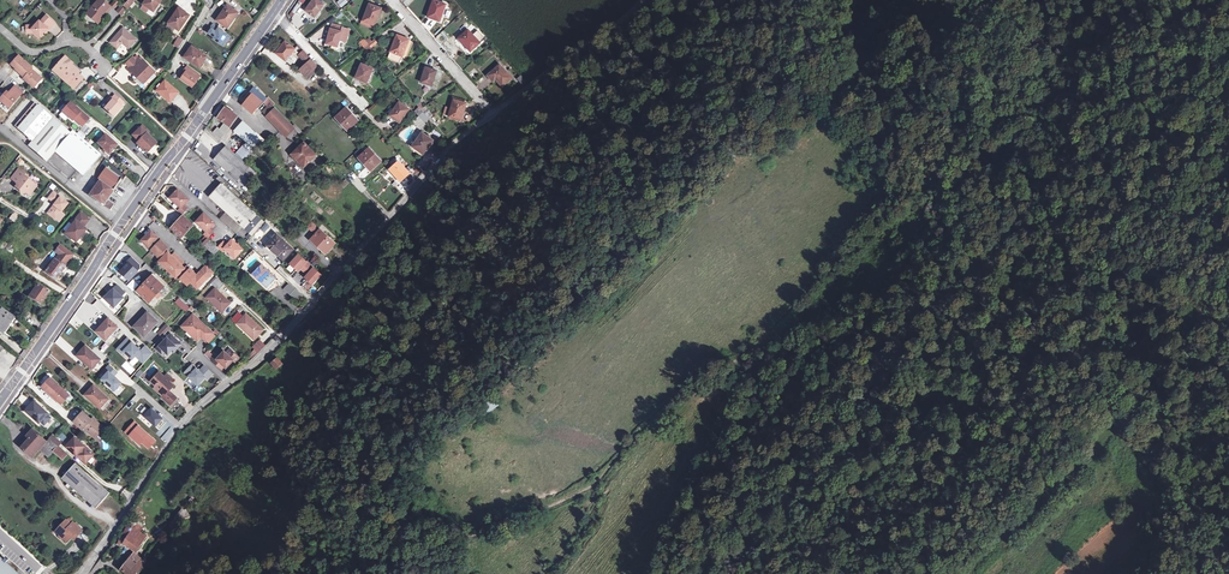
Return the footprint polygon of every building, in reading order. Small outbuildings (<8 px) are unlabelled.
[(95,21),(99,17),(101,19),(105,15),(103,14),(106,11),(111,6),(104,0),(99,0),(87,13),(95,21)] [(143,4),(144,5),(149,8),(154,12),(162,0),(146,0),(143,4)] [(315,17),(324,4),(318,0),(313,0),(305,10),(315,17)] [(446,4),(434,0),(428,17),(439,21),(442,13),(443,13),(446,4)] [(290,13),(292,16),(300,6),(298,4),(290,13)] [(378,17),(382,8),(369,4),(363,21),(374,25),(377,16),(378,17)] [(217,20),(228,28),(239,13),(228,5),(217,20)] [(126,9),(122,6),(117,11),(121,14),(126,9)] [(190,15),(179,8),(168,23),(174,27),(179,31),(190,15)] [(47,29),(48,30),(55,23),(46,15),(40,22),(39,21),(35,25),(26,26),(26,34),(33,33),(35,33),(40,37),(44,32),(47,29)] [(14,20),(11,23),(17,28),(20,25),(14,20)] [(374,28),(375,25),(374,25),(363,21),(362,20),(360,24),(374,28)] [(231,36),(213,24),(207,32),(214,36),(213,38),(224,46),(231,36)] [(122,42),(129,48),(136,40),(123,28),(110,42),(117,48),(122,42)] [(330,28),(326,44),(338,47),(342,31),(341,31),(331,28),(330,28)] [(471,51),(485,38),(478,30),(473,35),(472,36),(467,30),(459,38),(471,51)] [(409,42),(410,40),(397,35),(388,58),(399,62),(402,57),(406,59),(410,49),(406,48),(409,42)] [(174,45),(179,48),(184,40),(179,36),(174,45)] [(372,42),(369,45),(371,48),(378,43),(375,40),(372,42)] [(294,57),(291,54),(295,49),(286,41),(276,53),(286,61),(289,57),(292,60),(294,57)] [(207,57),(192,46),(184,57),(200,68),(207,57)] [(302,58),(307,63),(311,59),(307,55),(302,58)] [(31,67),(19,56),(11,64),(16,68),(15,69),(26,79),(25,81),(33,88),(42,79),(30,68),(31,67)] [(78,74),(79,73),(69,65),(71,62),(65,56),(53,70),(69,85),(70,83),(75,87),(83,79),(78,74)] [(130,67),(136,61),(132,57),(126,63),(130,67)] [(133,71),(137,75),(138,76),(137,77),(143,83),(155,72),(144,60),(142,61),(139,58),(136,61),(130,67),(128,69),(131,72),(133,71)] [(300,69),(306,76),(308,74),(315,67),(317,66),(311,59),(307,63),(300,69)] [(69,65),(79,73),(80,72),(72,65),(73,63),(71,62),(69,65)] [(355,78),(367,83),(373,68),(362,64),(360,69),(359,68),(355,78)] [(512,78),(500,65),(488,75),(493,81),(495,79),(502,87),(512,78)] [(184,75),(181,78),(193,87),(201,76),(187,66),(182,73),(184,75)] [(310,77),(318,70),(315,67),(308,74),(310,77)] [(437,71),(426,67),(421,82),(432,86),(437,71)] [(524,86),(528,82),(521,75),(517,79),(524,86)] [(174,96),(178,91),(165,81),(157,91),(168,100),(172,94),(174,96)] [(15,86),(8,94),(6,92),(0,100),(0,101),(9,109),(23,93),(15,86)] [(243,105),(253,113),(256,109),(262,102),(263,103),(265,100),(267,98),(254,87),(250,92),(253,94),(243,105)] [(112,99),(111,98),(107,101),(109,103),(105,109),(113,116),(121,107),(120,106),(124,103),(115,95),(112,99)] [(451,107),(454,100),(466,103),(467,101),(452,97),(449,107),(451,107)] [(265,100),(272,106),(273,106),(274,104),(267,98),(265,100)] [(451,107),(448,117),(461,121),(466,103),(454,100),(451,107)] [(393,111),(396,113),(393,117),(400,122),(409,109),(399,102),(393,111)] [(101,154),(73,130),(70,133),(34,103),(15,126),(33,141),(29,145),(47,161),(55,151),(77,170),(83,175),(101,154)] [(70,103),(63,112),(73,121),(74,119),(83,126),(89,119),(81,111),(80,112),(75,107),(70,103)] [(265,113),(267,116),(275,108),(273,106),(272,106),(265,113)] [(423,112),(428,119),(433,115),(426,106),(421,110),(423,112)] [(423,112),(421,110),(419,107),(414,111),(419,116),(423,112)] [(230,127),(238,116),(226,108),(218,118),(225,123),(230,127)] [(267,116),(286,135),(294,128),(275,108),(267,116)] [(336,117),(348,130),(358,120),(347,108),(336,117)] [(419,116),(424,122),(428,119),(423,112),(419,116)] [(247,143),(245,145),(250,149),(252,151),(263,140),(243,122),(235,131),(247,143)] [(224,134),(230,127),(225,123),(220,130),(218,128),(213,132),(220,139),(224,134)] [(156,143),(147,134),(149,132),(143,126),(137,131),(139,133),(135,137),(139,141),(137,143),(147,153),(156,143)] [(303,137),(305,135),(298,128),(296,130),(303,137)] [(426,149),(426,150),(433,140),(422,132),(416,141),(413,139),(408,146),(411,148),(422,156),(424,154),(423,153),(426,149)] [(105,134),(98,143),(109,154),(117,145),(105,134)] [(267,145),(263,140),(252,151),(250,149),(246,154),(252,160),(267,145)] [(292,154),(305,166),(316,155),(312,151),(309,147),(305,143),(304,143),(292,154)] [(215,160),(244,186),(255,172),(226,146),(215,160)] [(359,158),(371,170),(381,161),(369,148),(359,158)] [(252,160),(246,154),(243,151),(241,154),(239,152),(237,154),(248,164),(252,160)] [(390,169),(401,181),(409,173),(398,162),(390,169)] [(122,178),(107,167),(97,180),(100,182),(90,195),(90,196),(110,210),(114,205),(107,200),(122,178)] [(21,189),(25,192),(29,195),(37,186),(29,179),(26,177),(27,175),(19,169),(11,179),(18,184),(16,187),(20,190),(21,189)] [(265,222),(222,183),(209,197),(231,217),(243,227),(252,236),(265,222)] [(189,199),(178,189),(170,198),(181,208),(178,211),(182,214),(187,208),(184,205),(189,199)] [(55,206),(49,214),(55,220),(68,204),(60,198),(61,197),(54,192),(48,198),(55,204),(54,205),(55,206)] [(8,218),(14,223),(20,216),(14,211),(8,218)] [(74,221),(75,221),(65,234),(76,242),(86,230),(83,227),(89,220),(81,213),(74,221)] [(196,222),(207,232),(204,235),(207,238),(213,232),(210,229),(215,223),(204,213),(196,222)] [(172,228),(182,237),(193,225),(183,216),(172,228)] [(226,223),(237,234),(243,227),(231,217),(226,223)] [(310,221),(307,229),(315,232),(318,225),(310,221)] [(311,239),(326,253),(335,243),(332,240),(320,229),(311,239)] [(151,231),(142,240),(158,256),(157,258),(160,260),(159,261),(176,278),(179,274),(182,277),(181,278),(188,285),(191,282),(198,288),(214,272),(207,265),(197,275),(187,266),(185,268),(182,265),(180,263),(182,261),(176,255),(174,257),(172,255),(166,249),(168,247),(161,240),(160,242),(157,239),(158,237),(151,231)] [(285,239),(279,233),(273,239),(268,244),(276,252),(275,253),(284,260),(293,249),(284,240),(285,239)] [(214,254),(218,249),(218,248),(208,239),(203,244),(214,254)] [(224,242),(218,248),(218,249),(219,249),(222,252),(225,248),(235,258),(243,250),(232,240),(227,245),(224,242)] [(14,248),(9,244),(0,256),(5,260),(14,248)] [(56,251),(60,255),(65,248),(61,244),(56,251)] [(73,254),(65,248),(60,255),(58,256),(66,262),(73,254)] [(252,257),(257,253),(254,250),(242,261),(249,268),(256,262),(252,257)] [(313,284),(322,274),(299,253),(285,267),(292,273),(296,269),(313,284)] [(63,266),(66,262),(58,256),(55,260),(63,266)] [(140,265),(131,257),(118,271),(129,280),(140,267),(140,265)] [(56,279),(65,267),(63,266),(55,260),(54,260),(46,271),(56,279)] [(253,274),(268,287),(276,278),(262,264),(253,274)] [(153,276),(139,290),(150,301),(163,287),(153,276)] [(218,290),(224,284),(217,277),(211,283),(218,290)] [(133,279),(126,284),(131,291),(139,286),(133,279)] [(307,281),(303,286),(308,291),(313,285),(307,281)] [(284,289),(290,295),(295,289),(289,283),(284,289)] [(49,292),(38,285),(30,297),(41,304),(49,292)] [(230,303),(215,288),(207,297),(213,304),(214,302),(223,311),(230,303)] [(290,295),(298,303),(304,297),(295,289),(290,295)] [(179,298),(176,302),(186,311),(190,307),(179,298)] [(214,302),(213,304),(222,312),(223,311),(214,302)] [(0,312),(0,330),(3,332),(13,317),(2,309),(0,312)] [(142,331),(146,335),(158,322),(148,312),(138,322),(139,323),(135,327),(141,332),(142,331)] [(246,329),(256,338),(263,330),(246,314),(243,317),(239,313),(233,319),(245,330),(246,329)] [(213,333),(193,314),(182,326),(187,331),(192,331),(200,338),(201,337),(205,340),(213,333)] [(118,327),(108,318),(96,331),(106,340),(118,327)] [(157,332),(162,337),(171,328),(166,323),(157,332)] [(254,340),(256,338),(246,329),(245,330),(254,340)] [(180,344),(184,340),(174,331),(170,335),(180,344)] [(192,331),(187,331),(197,341),(200,338),(192,331)] [(160,346),(169,355),(180,344),(170,335),(160,346)] [(128,337),(117,348),(122,352),(124,351),(132,359),(136,355),(143,362),(152,353),(145,347),(141,351),(128,337)] [(82,350),(77,355),(92,369),(101,359),(89,349),(85,353),(82,350)] [(214,356),(210,359),(223,371),(233,360),(235,362),(239,358),(230,349),(226,353),(224,351),(217,359),(214,356)] [(255,350),(247,358),(250,361),(258,353),(255,350)] [(272,363),(276,369),(282,364),(278,358),(272,363)] [(192,364),(184,372),(198,385),(205,377),(207,379),(213,374),(204,365),(199,370),(192,364)] [(286,368),(282,364),(276,369),(267,377),(270,381),(286,368)] [(109,365),(102,372),(105,375),(101,379),(114,390),(121,382),(113,376),(117,372),(109,365)] [(168,374),(165,377),(160,372),(154,379),(159,384),(157,386),(161,390),(159,392),(163,396),(162,397),(170,404),(176,398),(169,391),(171,389),(169,387),(172,384),(169,381),(172,378),(168,374)] [(50,375),(40,387),(61,405),(70,394),(50,375)] [(85,395),(100,408),(109,399),(94,385),(85,395)] [(488,412),(498,405),(493,399),(484,406),(488,412)] [(39,405),(34,401),(29,407),(30,408),(34,410),(39,405)] [(39,405),(34,410),(30,408),(27,411),(39,422),(42,420),(45,423),(50,418),(47,414),(48,413),(39,405)] [(93,418),(91,419),(83,412),(74,421),(83,429),(84,428),(94,436),(102,427),(93,418)] [(142,427),(157,441),(159,438),(144,424),(142,427)] [(104,428),(102,427),(94,436),(96,438),(104,428)] [(33,457),(40,448),(47,441),(33,429),(19,445),(33,457)] [(59,430),(54,434),(62,442),(66,438),(59,430)] [(53,434),(49,438),(58,446),(62,442),(53,434)] [(75,437),(66,446),(85,463),(94,454),(75,437)] [(40,448),(49,456),(53,452),(58,446),(49,438),(47,441),(40,448)] [(67,454),(58,446),(53,452),(62,460),(67,454)] [(76,462),(62,478),(96,508),(110,493),(76,462)] [(179,519),(185,524),(192,516),(186,511),(179,519)] [(176,517),(168,527),(177,533),(184,524),(176,517)] [(57,533),(60,535),(58,537),(62,540),(63,539),(67,542),(72,536),(73,535),(76,538),(82,531),(73,523),(71,525),(66,521),(62,525),(63,526),(57,533)] [(123,544),(136,552),(146,536),(139,532),(137,535),(132,531),(128,537),(123,534),(119,541),(123,544)] [(140,560),(133,555),(121,570),(126,573),(128,573),(140,560)] [(9,559),(5,563),(0,558),(0,573),(26,573),(9,559)] [(143,566),(140,563),(141,562),(140,560),(128,573),(137,573),(143,566)]
